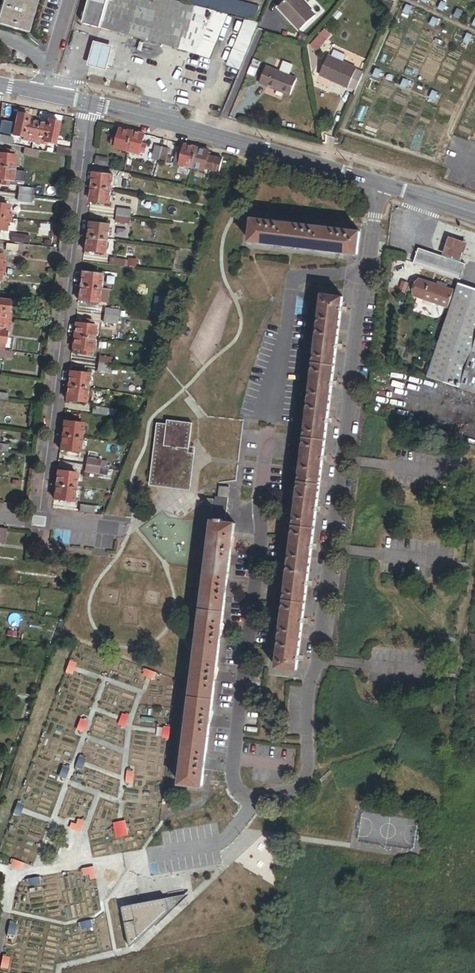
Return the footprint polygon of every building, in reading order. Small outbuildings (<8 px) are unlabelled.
[(32,0),(0,0),(0,21),(23,28),(32,0)] [(212,9),(176,0),(85,0),(80,20),(194,51),(212,9)] [(257,5),(239,0),(184,0),(253,18),(257,5)] [(315,14),(314,13),(306,5),(301,0),(280,0),(276,4),(300,29),(315,14)] [(314,13),(317,9),(309,1),(306,5),(314,13)] [(408,12),(411,7),(405,4),(403,10),(408,12)] [(208,55),(225,13),(212,9),(194,51),(208,55)] [(459,17),(462,11),(456,9),(454,14),(459,17)] [(238,67),(258,21),(244,17),(225,62),(238,67)] [(435,25),(437,19),(432,17),(429,22),(435,25)] [(316,49),(326,38),(319,33),(310,44),(316,49)] [(104,69),(111,44),(91,38),(84,63),(104,69)] [(343,61),(345,54),(333,49),(330,56),(343,61)] [(355,88),(362,71),(355,68),(356,67),(343,61),(330,56),(327,54),(318,74),(347,86),(348,85),(355,88)] [(253,75),(259,60),(252,57),(246,72),(253,75)] [(286,94),(293,77),(286,75),(290,64),(280,60),(276,70),(261,65),(255,82),(270,88),(268,93),(275,96),(277,91),(286,94)] [(377,76),(380,71),(374,68),(372,74),(377,76)] [(405,86),(408,81),(402,78),(400,84),(405,86)] [(434,99),(436,93),(431,90),(428,96),(434,99)] [(32,141),(37,121),(29,119),(30,114),(18,112),(13,134),(24,136),(24,139),(32,141)] [(56,143),(61,121),(49,118),(48,123),(37,121),(32,141),(45,143),(45,141),(56,143)] [(145,152),(147,144),(142,143),(145,133),(121,127),(119,137),(114,136),(112,143),(116,144),(115,148),(139,154),(140,150),(145,152)] [(13,137),(0,135),(0,142),(12,144),(13,137)] [(192,167),(197,147),(185,144),(183,153),(179,152),(177,159),(181,161),(180,164),(192,167)] [(159,161),(162,147),(155,145),(152,160),(159,161)] [(71,155),(71,148),(57,146),(56,153),(71,155)] [(38,156),(39,149),(24,147),(23,153),(38,156)] [(165,163),(169,149),(162,147),(159,161),(165,163)] [(219,172),(223,157),(209,154),(210,150),(197,147),(192,167),(204,170),(205,168),(219,172)] [(16,155),(13,154),(14,150),(7,149),(6,154),(0,153),(0,178),(3,178),(3,183),(10,184),(10,179),(13,180),(16,155)] [(107,166),(108,157),(96,155),(95,164),(107,166)] [(112,188),(114,175),(94,172),(91,200),(111,203),(112,195),(119,196),(120,189),(112,188)] [(33,194),(34,187),(19,186),(18,192),(33,194)] [(32,201),(33,194),(18,192),(17,199),(32,201)] [(13,214),(9,213),(10,205),(3,204),(4,201),(0,200),(0,231),(0,229),(7,229),(8,222),(12,222),(13,214)] [(131,215),(132,208),(117,207),(116,213),(131,215)] [(131,222),(131,215),(116,213),(115,220),(131,222)] [(359,254),(362,230),(253,218),(250,241),(359,254)] [(105,252),(108,224),(88,222),(85,250),(105,252)] [(17,251),(18,244),(7,242),(6,249),(17,251)] [(462,266),(416,251),(411,265),(457,280),(462,266)] [(125,265),(125,258),(110,256),(109,263),(125,265)] [(100,287),(101,274),(82,272),(80,285),(100,287)] [(450,293),(416,281),(410,297),(444,309),(450,293)] [(405,286),(398,283),(395,292),(402,295),(405,286)] [(107,303),(108,293),(99,292),(100,287),(80,285),(79,299),(107,303)] [(45,295),(45,288),(32,286),(31,293),(45,295)] [(456,286),(425,378),(457,389),(474,337),(474,293),(456,286)] [(34,302),(34,295),(20,293),(19,300),(34,302)] [(299,669),(344,296),(323,293),(277,667),(299,669)] [(12,311),(9,311),(11,300),(0,298),(0,348),(4,348),(7,330),(9,331),(12,311)] [(119,315),(120,309),(104,307),(104,313),(119,315)] [(118,322),(119,315),(104,313),(103,320),(118,322)] [(93,350),(96,326),(94,326),(94,321),(87,320),(86,325),(76,323),(73,347),(83,349),(82,354),(90,355),(90,349),(93,350)] [(457,389),(474,395),(474,337),(457,389)] [(14,350),(4,348),(0,348),(0,350),(0,355),(14,357),(14,350)] [(112,371),(113,364),(111,364),(98,362),(97,369),(112,371)] [(87,401),(90,374),(70,371),(66,399),(87,401)] [(107,414),(108,407),(92,406),(92,413),(107,414)] [(191,488),(194,463),(191,463),(192,452),(192,451),(190,451),(193,421),(168,419),(168,423),(162,422),(156,484),(191,488)] [(80,451),(83,423),(64,421),(60,448),(80,451)] [(100,466),(101,459),(86,458),(85,464),(100,466)] [(99,473),(100,466),(85,464),(84,471),(99,473)] [(108,474),(109,467),(100,466),(99,473),(108,474)] [(74,500),(77,473),(57,470),(54,498),(74,500)] [(226,521),(230,488),(221,487),(219,496),(216,496),(216,499),(203,497),(202,505),(212,506),(211,513),(214,514),(213,520),(226,521)] [(93,513),(94,506),(80,504),(79,511),(93,513)] [(204,786),(237,523),(226,521),(213,520),(180,783),(204,786)] [(125,818),(112,821),(116,836),(129,833),(125,818)] [(164,909),(182,892),(161,896),(164,909)] [(120,920),(125,946),(164,909),(161,896),(128,902),(131,918),(120,920)] [(131,918),(128,902),(117,904),(120,920),(131,918)]
